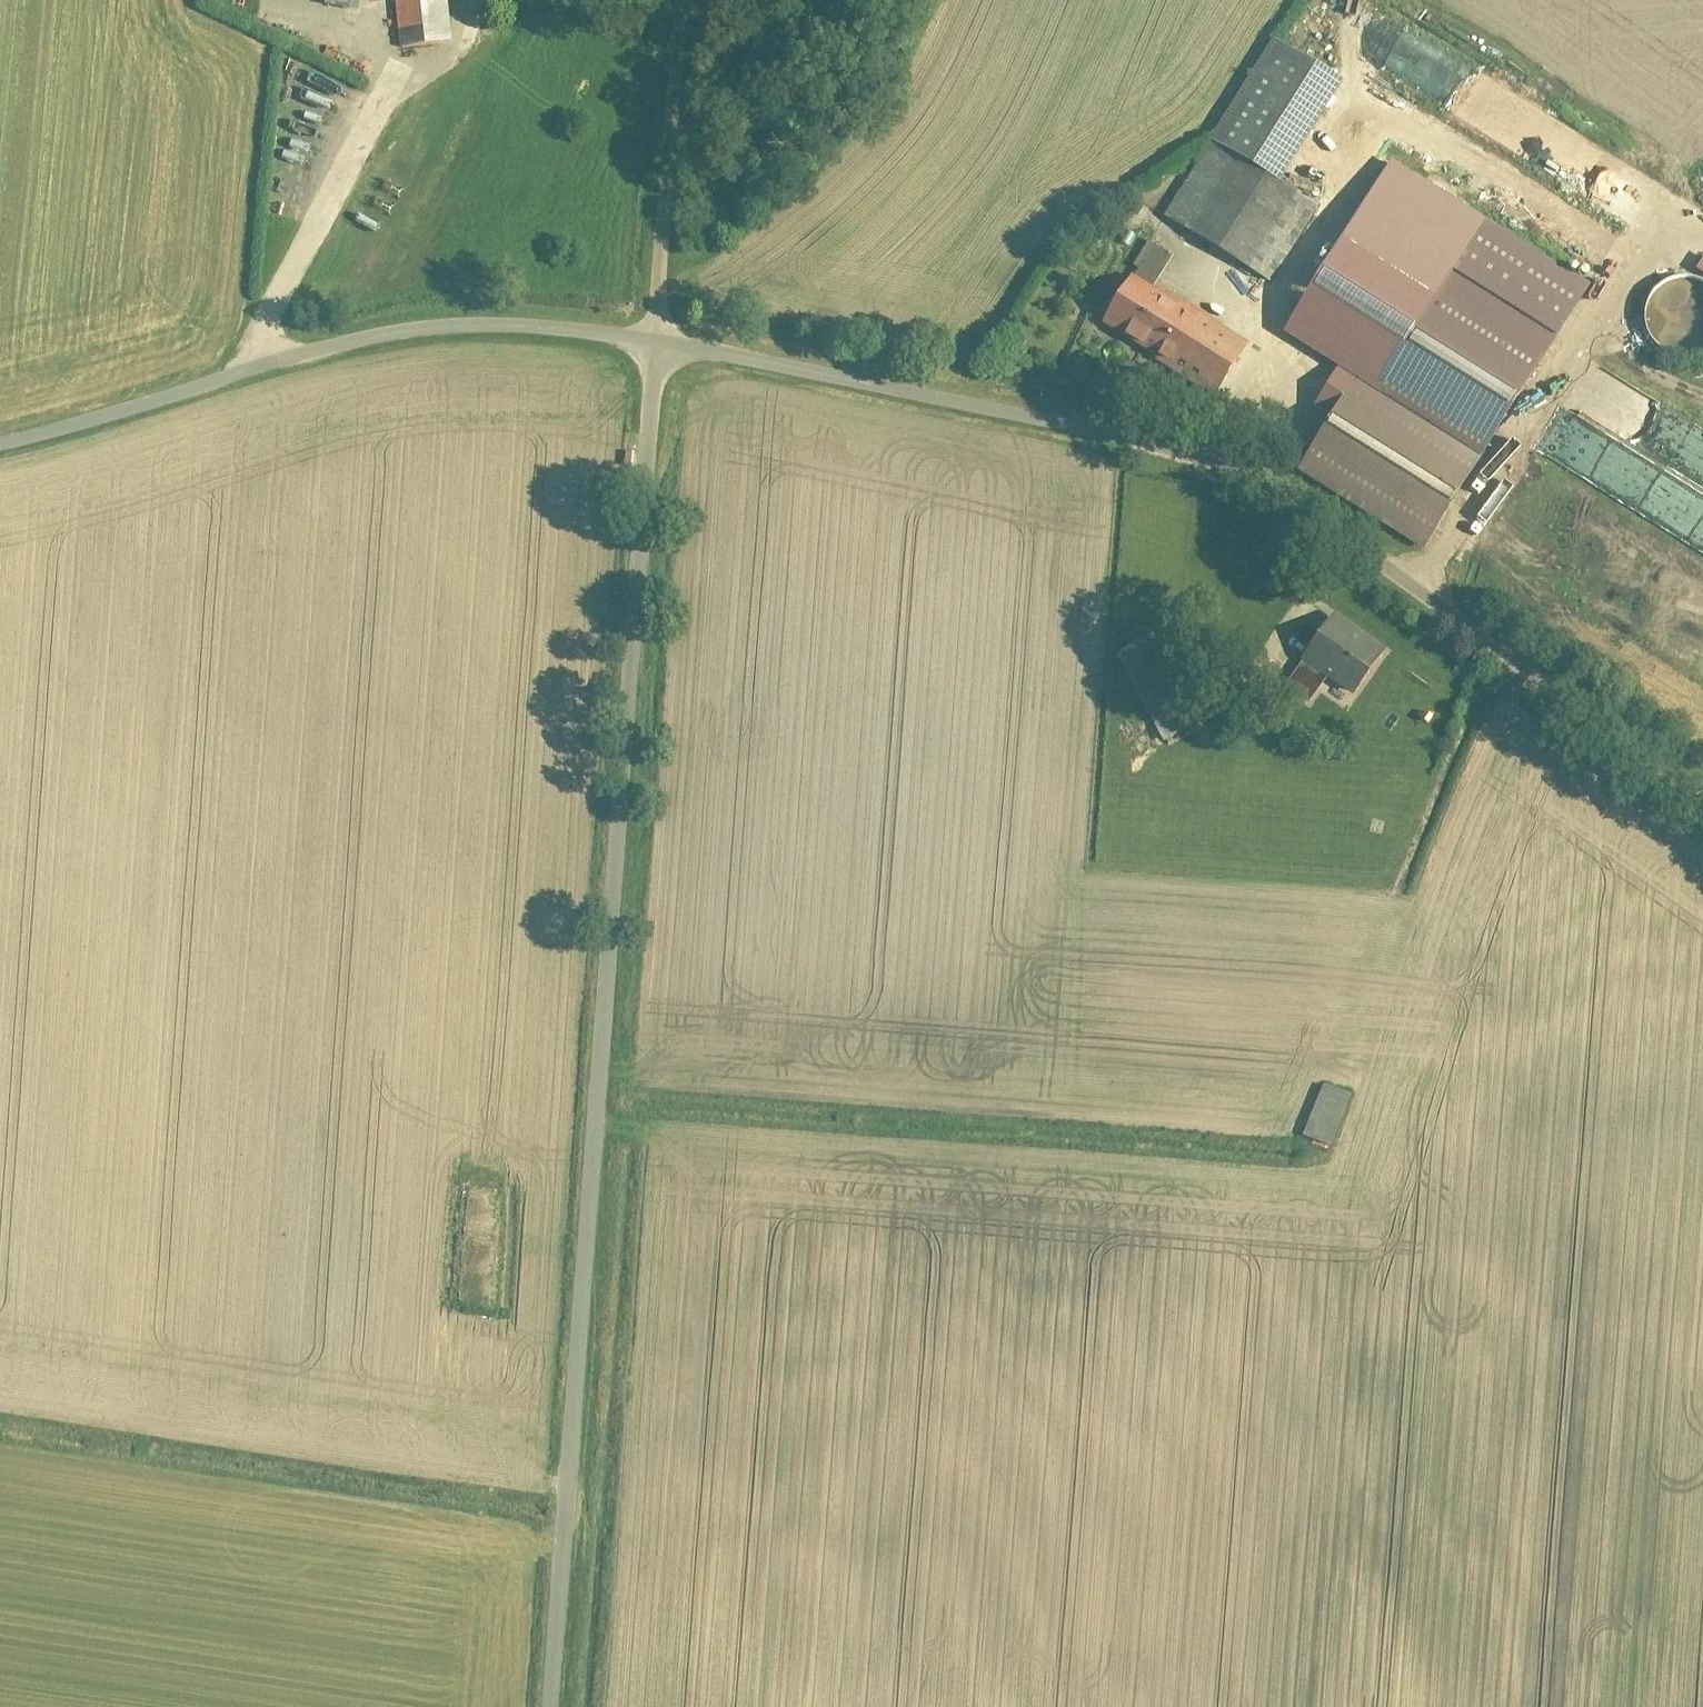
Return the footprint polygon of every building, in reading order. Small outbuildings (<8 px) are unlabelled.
[(386,40),(433,41),(430,0),(382,0),(386,40)] [(1348,97),(1280,54),(1166,224),(1269,294),(1254,313),(1334,378),(1364,343),(1405,271),(1286,196),(1348,97)] [(1118,295),(1132,304),(1109,338),(1213,407),(1236,373),(1150,316),(1181,270),(1149,249),(1118,295)] [(1417,301),(1364,384),(1483,460),(1536,378),(1417,301)] [(1364,384),(1314,461),(1434,538),(1483,460),(1364,384)] [(1380,655),(1332,621),(1285,688),(1307,703),(1327,675),(1354,693),(1380,655)] [(1140,634),(1106,653),(1159,745),(1193,725),(1189,719),(1140,634)] [(1350,1111),(1321,1099),(1303,1142),(1332,1155),(1350,1111)]
